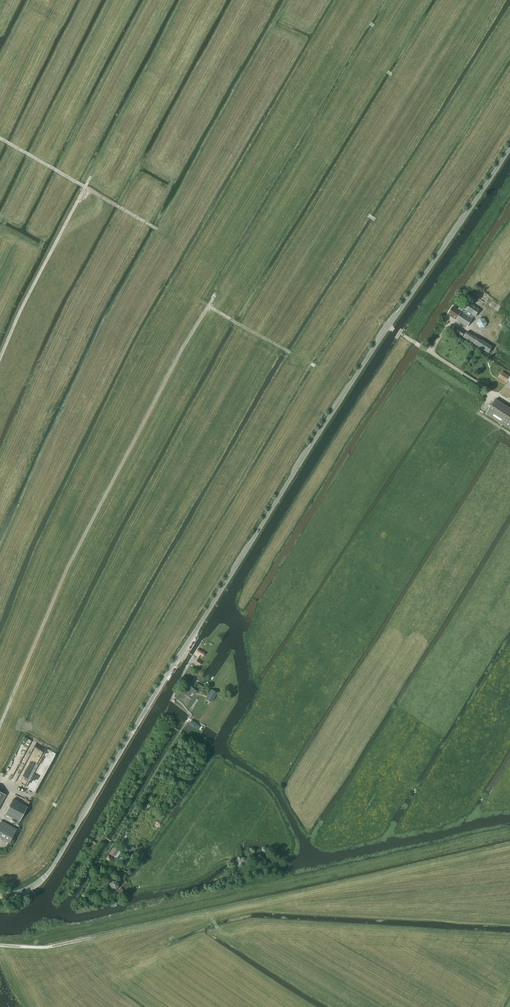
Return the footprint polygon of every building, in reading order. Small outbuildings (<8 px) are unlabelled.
[(480,310),(469,303),(465,309),(461,306),(458,310),(453,306),(448,314),(467,327),(475,316),(480,310)] [(463,337),(465,333),(458,328),(455,332),(463,337)] [(488,353),(489,353),(493,346),(475,335),(474,336),(466,332),(463,337),(488,353)] [(506,382),(509,376),(502,372),(498,378),(506,382)] [(496,399),(485,414),(509,430),(509,408),(496,399)] [(186,684),(180,692),(187,696),(188,696),(193,688),(186,684)] [(206,698),(212,702),(218,693),(212,690),(206,698)] [(195,726),(199,729),(201,727),(201,726),(192,720),(189,724),(194,727),(195,726)] [(27,807),(13,799),(5,813),(19,821),(27,807)] [(0,823),(0,837),(10,843),(17,829),(1,821),(0,823)] [(114,848),(110,854),(114,857),(116,858),(120,852),(116,849),(114,848)] [(113,880),(110,883),(110,887),(113,890),(117,890),(120,887),(120,883),(117,880),(113,880)]
